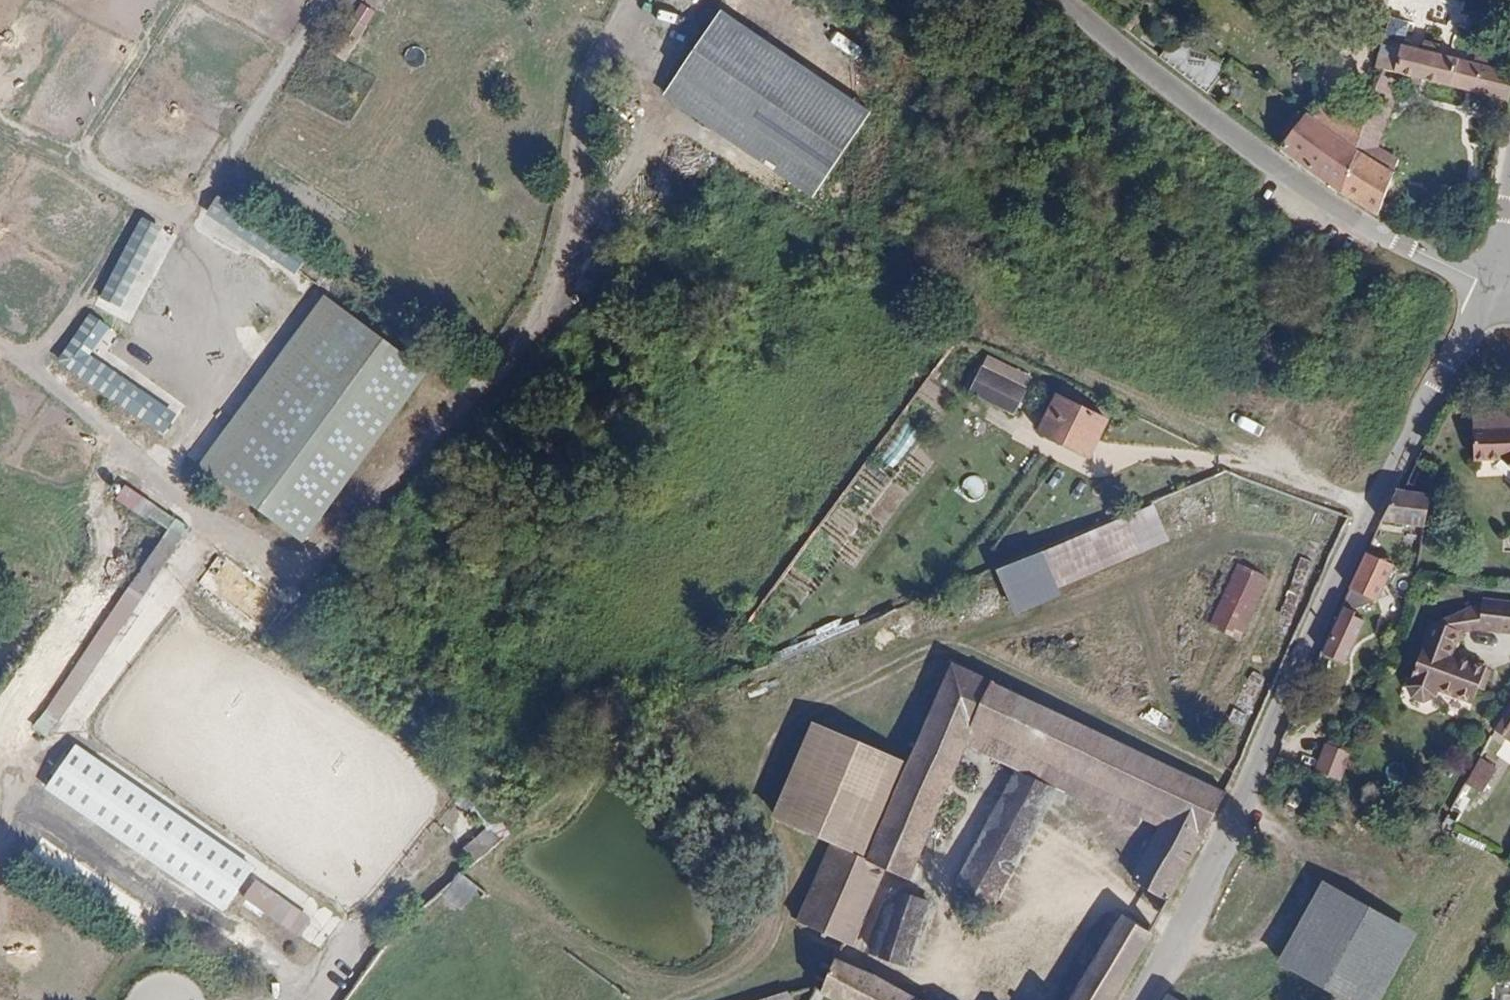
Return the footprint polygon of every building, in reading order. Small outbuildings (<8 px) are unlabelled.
[(720,0),(719,0),(674,60),(820,166),(866,106),(720,0)] [(361,2),(353,16),(369,24),(376,11),(361,2)] [(1382,41),(1375,67),(1507,100),(1509,88),(1509,73),(1486,67),(1488,58),(1473,55),(1471,63),(1436,54),(1438,46),(1422,42),(1420,50),(1382,41)] [(674,60),(663,74),(809,181),(820,166),(674,60)] [(1373,161),(1400,83),(1380,76),(1376,87),(1371,86),(1358,123),(1327,100),(1316,116),(1305,115),(1280,149),(1339,193),(1376,214),(1392,174),(1373,161)] [(218,194),(204,217),(297,273),(311,250),(218,194)] [(136,317),(167,227),(134,216),(103,305),(136,317)] [(431,376),(325,295),(197,470),(305,548),(431,376)] [(90,312),(56,362),(165,434),(179,413),(97,358),(116,330),(90,312)] [(1013,414),(1025,389),(981,367),(969,392),(1013,414)] [(1095,441),(1105,421),(1055,397),(1039,432),(1088,456),(1095,441)] [(1472,426),(1509,425),(1509,411),(1472,412),(1472,426)] [(895,468),(922,435),(910,425),(883,458),(895,468)] [(1472,426),(1473,457),(1500,456),(1509,466),(1509,425),(1472,426)] [(1427,493),(1442,462),(1421,452),(1403,490),(1427,493)] [(1423,527),(1429,493),(1427,493),(1403,490),(1396,489),(1380,522),(1423,527)] [(1168,541),(1153,505),(1042,551),(1058,589),(1168,541)] [(1058,589),(1042,551),(996,571),(1015,615),(1061,595),(1058,589)] [(1378,601),(1394,565),(1365,552),(1348,587),(1337,612),(1378,601)] [(199,583),(255,614),(270,587),(214,556),(199,583)] [(138,563),(38,730),(53,739),(153,572),(138,563)] [(1239,640),(1268,578),(1237,564),(1208,625),(1239,640)] [(1453,627),(1477,623),(1509,628),(1509,626),(1509,600),(1480,596),(1479,600),(1435,621),(1427,618),(1403,683),(1409,694),(1418,698),(1428,693),(1431,684),(1467,698),(1473,684),(1479,665),(1450,655),(1444,652),(1447,646),(1453,627)] [(1450,655),(1452,648),(1447,646),(1444,652),(1450,655)] [(1225,793),(952,662),(905,762),(866,857),(865,860),(885,869),(908,879),(966,745),(1015,768),(1058,789),(1137,826),(1142,818),(1158,827),(1131,877),(1162,900),(1168,904),(1215,815),(1225,793)] [(1479,686),(1486,667),(1479,665),(1473,684),(1479,686)] [(1495,729),(1509,739),(1509,708),(1495,729)] [(866,857),(905,762),(814,725),(775,820),(829,842),(866,857)] [(1324,742),(1315,773),(1340,780),(1350,749),(1324,742)] [(59,748),(47,767),(300,932),(312,913),(59,748)] [(1481,779),(1493,757),(1483,750),(1470,773),(1481,779)] [(994,905),(1058,789),(1015,768),(953,883),(994,905)] [(489,856),(498,835),(481,827),(472,848),(489,856)] [(851,945),(885,869),(865,860),(866,857),(829,842),(796,920),(843,941),(851,945)] [(461,873),(443,895),(463,911),(481,889),(461,873)] [(1416,935),(1323,882),(1277,962),(1345,999),(1380,999),(1416,935)] [(910,969),(932,902),(889,887),(867,954),(910,969)] [(1152,934),(1168,904),(1162,900),(1146,930),(1152,934)] [(1152,934),(1146,930),(1121,915),(1068,999),(1113,999),(1152,934)] [(915,997),(887,982),(859,969),(835,958),(823,985),(819,993),(832,999),(921,999),(915,997)]
